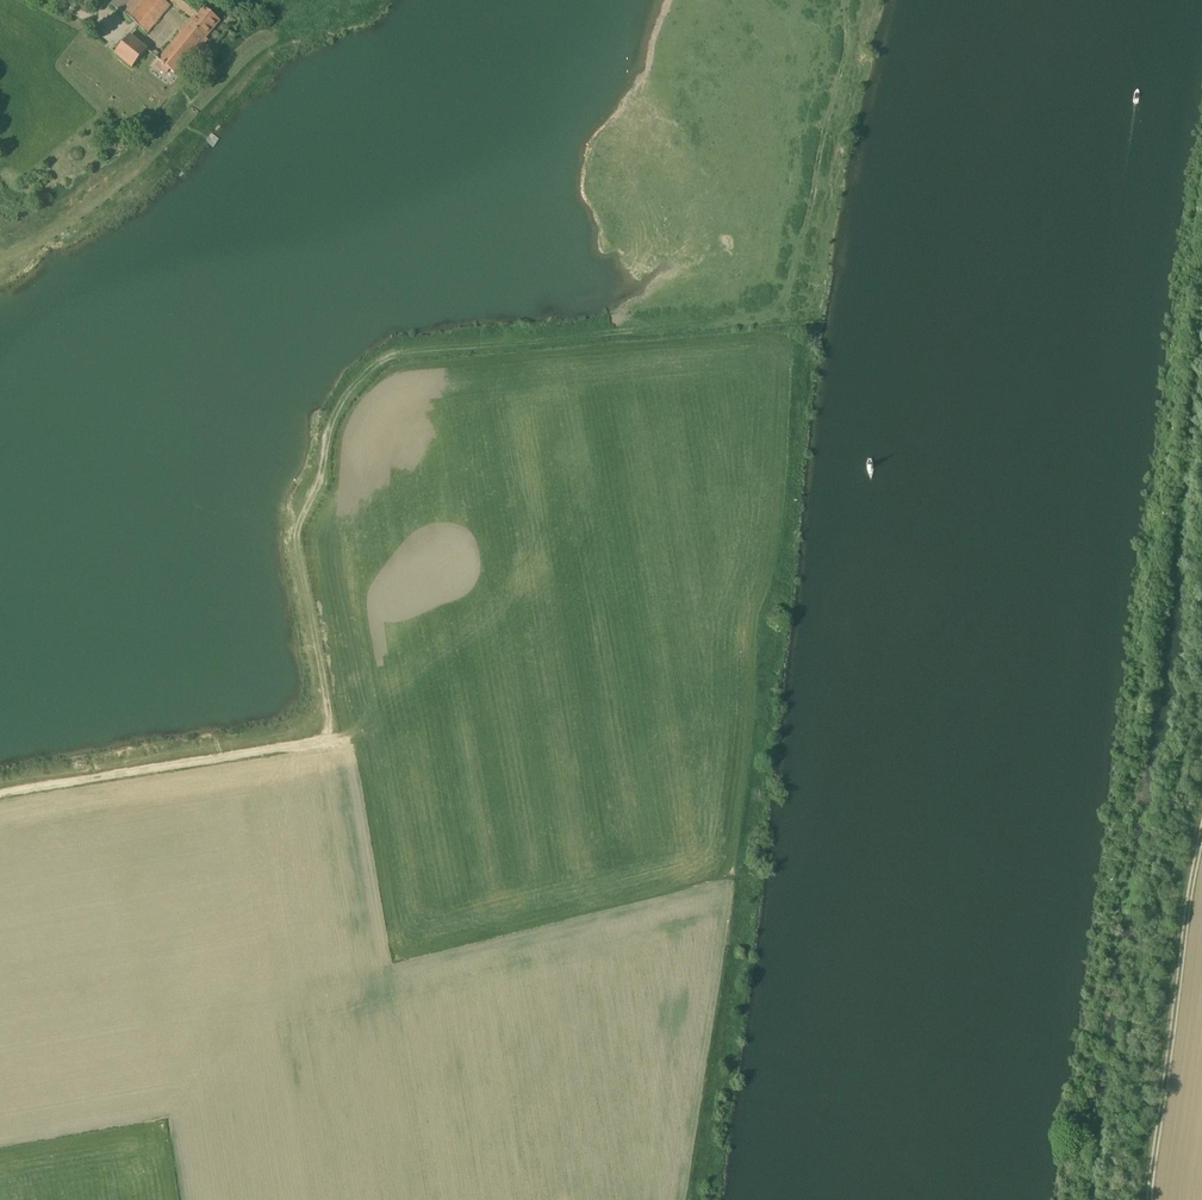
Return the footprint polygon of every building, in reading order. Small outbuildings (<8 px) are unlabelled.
[(111,5),(137,26),(147,33),(171,7),(163,0),(115,0),(111,5)] [(191,19),(188,24),(186,22),(178,32),(180,34),(159,60),(177,76),(220,24),(203,10),(202,11),(188,0),(168,0),(191,19)] [(133,69),(147,50),(131,36),(131,35),(130,35),(115,54),(124,61),(133,69)]
